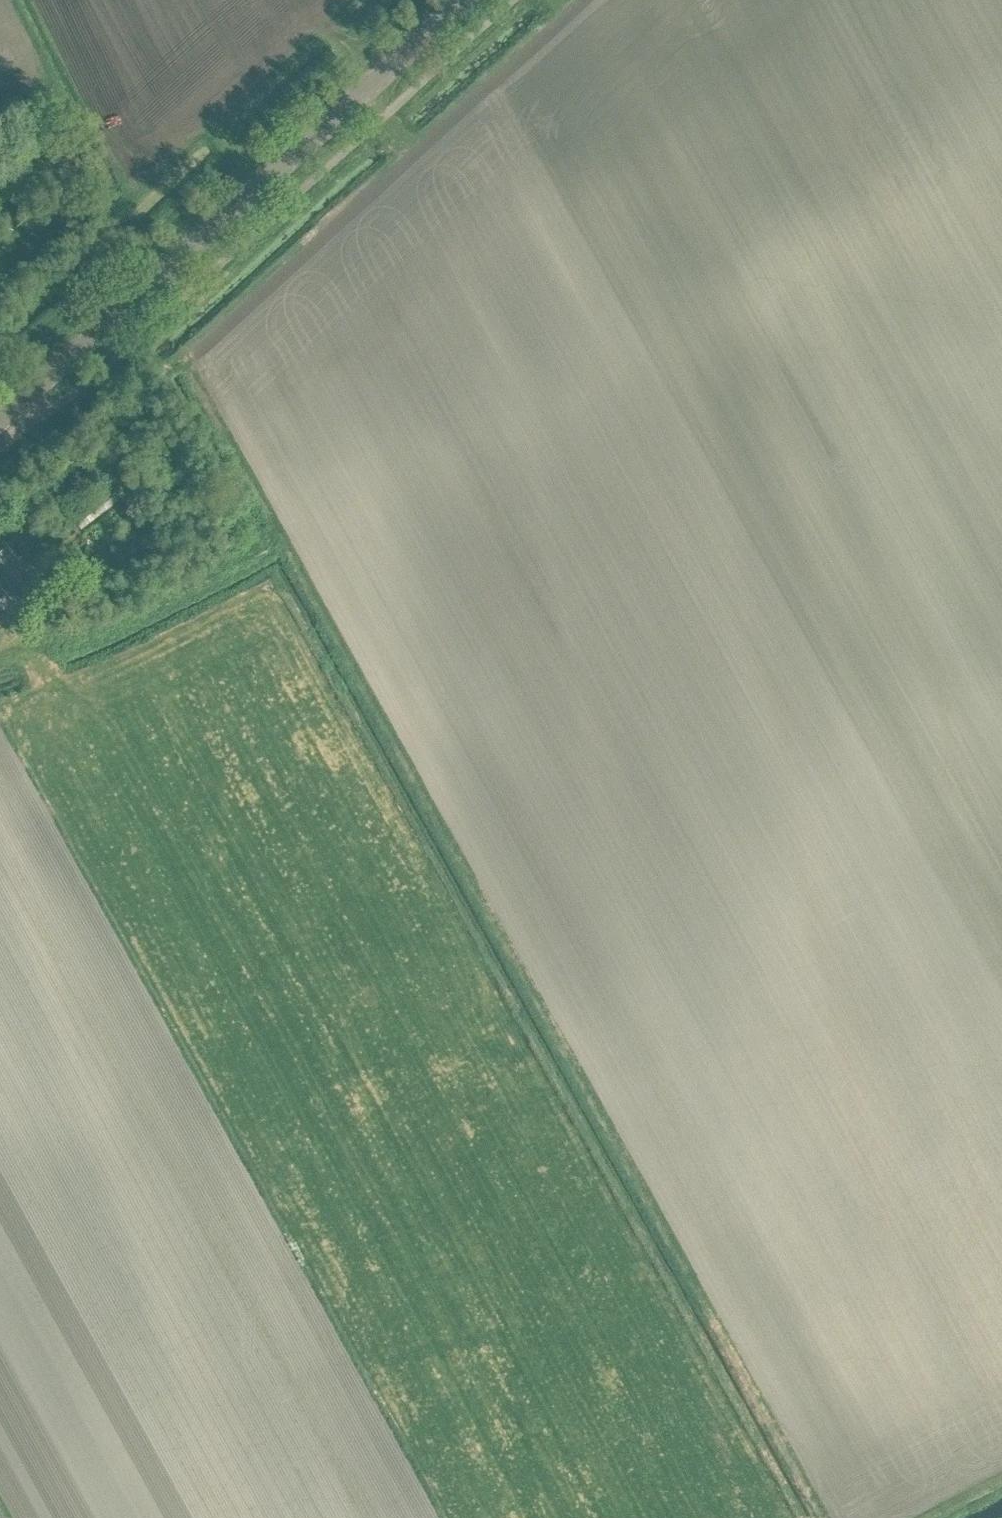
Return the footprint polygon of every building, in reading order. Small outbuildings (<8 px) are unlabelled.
[(9,548),(0,556),(0,587),(22,612),(49,589),(23,560),(21,562),(9,548)]
